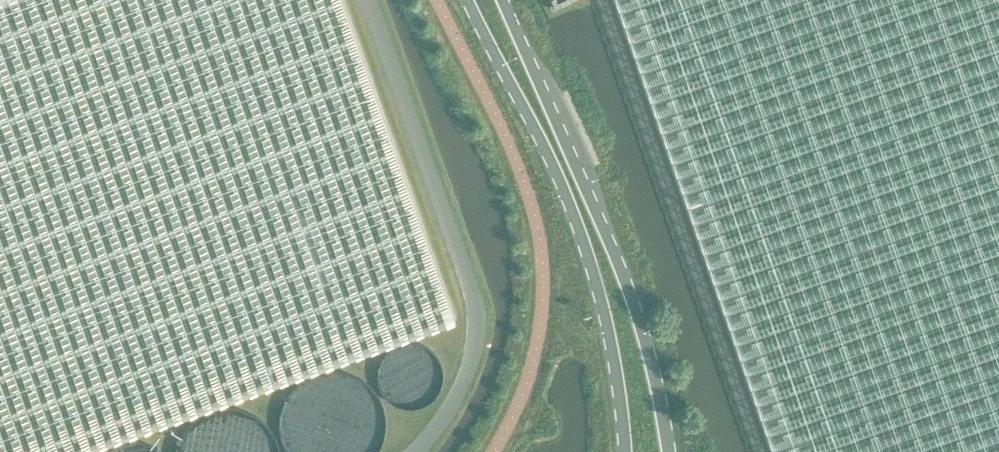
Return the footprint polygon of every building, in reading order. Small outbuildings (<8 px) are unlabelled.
[(456,318),(344,0),(0,0),(0,451),(77,451),(456,318)] [(775,451),(998,451),(998,0),(617,0),(775,451)]
